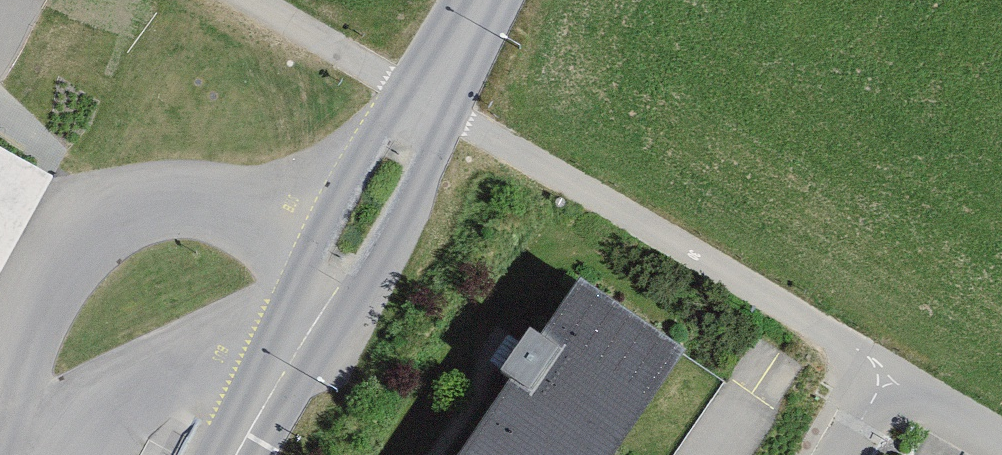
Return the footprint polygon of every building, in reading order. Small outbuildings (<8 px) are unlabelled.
[(0,146),(0,323),(75,188),(0,146)] [(588,282),(546,341),(538,336),(509,376),(518,382),(467,454),(621,454),(691,354),(588,282)]
